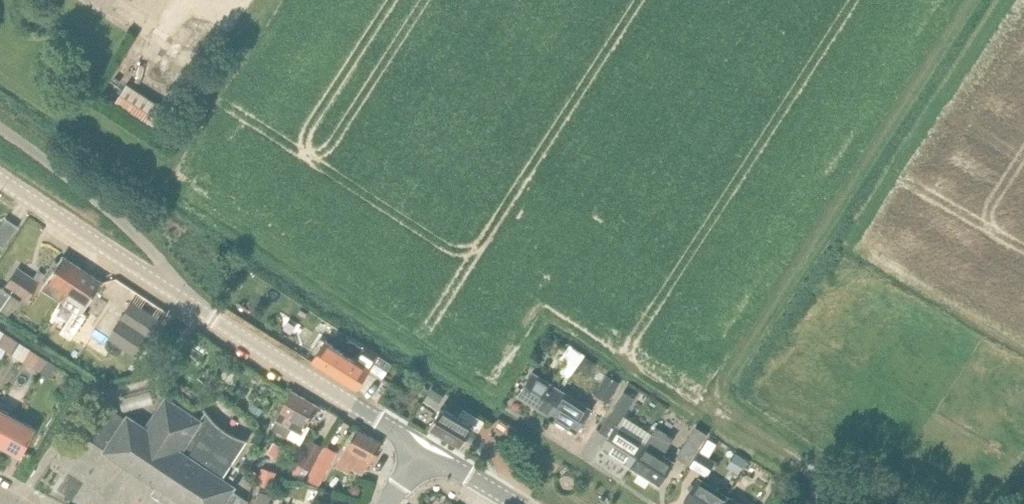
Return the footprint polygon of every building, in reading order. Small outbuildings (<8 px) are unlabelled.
[(157,132),(170,112),(127,84),(114,105),(157,132)] [(19,226),(7,219),(0,229),(0,243),(5,247),(19,226)] [(82,269),(64,257),(60,262),(56,259),(44,276),(41,282),(18,268),(7,286),(28,300),(37,286),(44,290),(45,287),(63,298),(82,269)] [(73,338),(87,316),(83,313),(92,299),(103,283),(82,269),(63,298),(78,308),(63,331),(73,338)] [(12,294),(0,286),(0,310),(12,294)] [(138,356),(161,320),(134,302),(110,338),(138,356)] [(13,338),(6,333),(0,341),(0,346),(5,350),(13,338)] [(24,360),(31,349),(13,338),(5,350),(13,355),(14,354),(24,360)] [(378,356),(350,339),(342,352),(325,342),(313,361),(357,389),(378,356)] [(42,373),(50,361),(31,349),(24,360),(25,361),(24,362),(42,373)] [(50,378),(57,366),(50,361),(42,373),(50,378)] [(548,414),(563,390),(534,371),(518,395),(548,414)] [(607,374),(595,394),(609,402),(620,383),(607,374)] [(578,433),(593,409),(563,390),(548,414),(578,433)] [(302,433),(318,406),(293,391),(278,418),(273,428),(288,437),(293,428),(302,433)] [(610,415),(619,421),(620,422),(636,398),(625,391),(610,415)] [(201,422),(167,399),(147,429),(128,416),(128,418),(117,411),(112,407),(90,440),(95,444),(106,451),(158,486),(153,493),(170,503),(248,503),(249,501),(234,492),(238,486),(224,477),(248,441),(256,443),(256,441),(254,441),(248,440),(242,438),(236,435),(231,433),(225,429),(220,425),(216,421),(212,416),(209,413),(205,408),(205,409),(207,412),(201,422)] [(18,418),(0,408),(0,444),(3,445),(18,418)] [(462,447),(463,446),(474,427),(442,408),(430,428),(462,447)] [(22,456),(37,429),(18,418),(3,445),(22,456)] [(631,467),(646,444),(616,425),(601,448),(631,467)] [(664,455),(674,439),(656,428),(646,444),(631,467),(661,486),(671,469),(675,463),(664,455)] [(363,475),(382,443),(357,429),(347,446),(342,455),(355,463),(352,468),(363,475)] [(311,439),(297,462),(311,470),(325,447),(311,439)] [(687,442),(678,457),(689,464),(698,449),(687,442)] [(319,486),(338,453),(327,446),(307,479),(319,486)] [(708,475),(716,463),(699,452),(691,464),(708,475)] [(272,488),(277,472),(264,468),(259,484),(272,488)] [(684,501),(689,503),(724,503),(729,497),(699,478),(694,485),(691,490),(684,501)] [(762,503),(778,503),(788,491),(781,486),(774,495),(771,493),(762,503)] [(272,495),(259,491),(255,503),(270,503),(272,495)]
